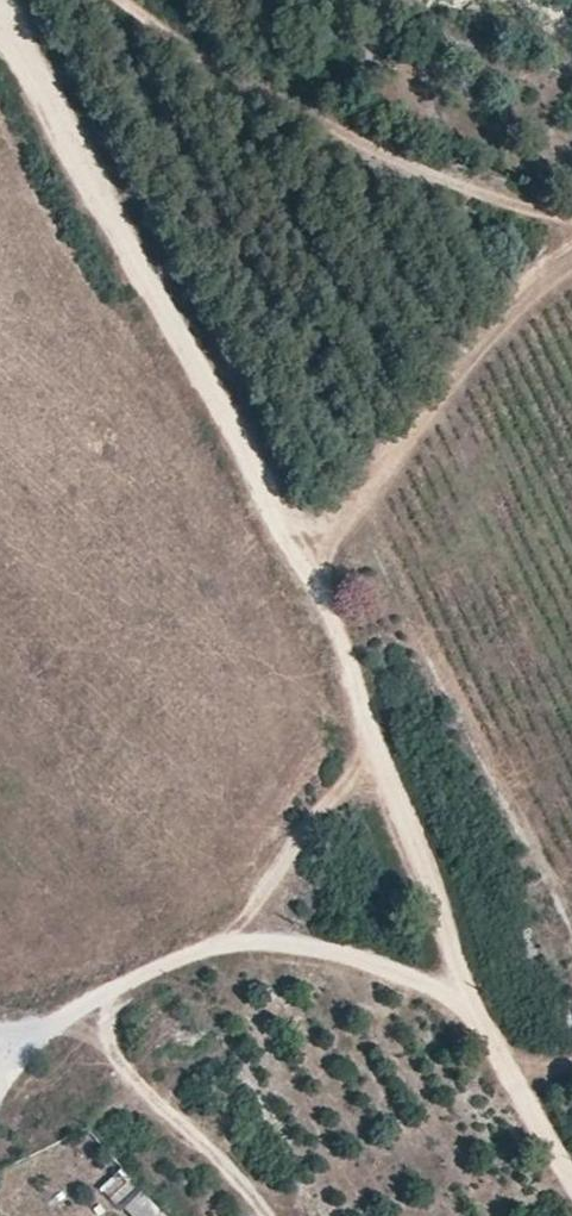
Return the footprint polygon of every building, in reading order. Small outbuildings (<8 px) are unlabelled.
[(446,43),(443,49),(452,55),(456,49),(446,43)] [(397,67),(390,63),(378,83),(384,87),(397,67)] [(112,1201),(135,1191),(125,1171),(103,1181),(112,1201)] [(148,1195),(123,1215),(167,1215),(148,1195)]
